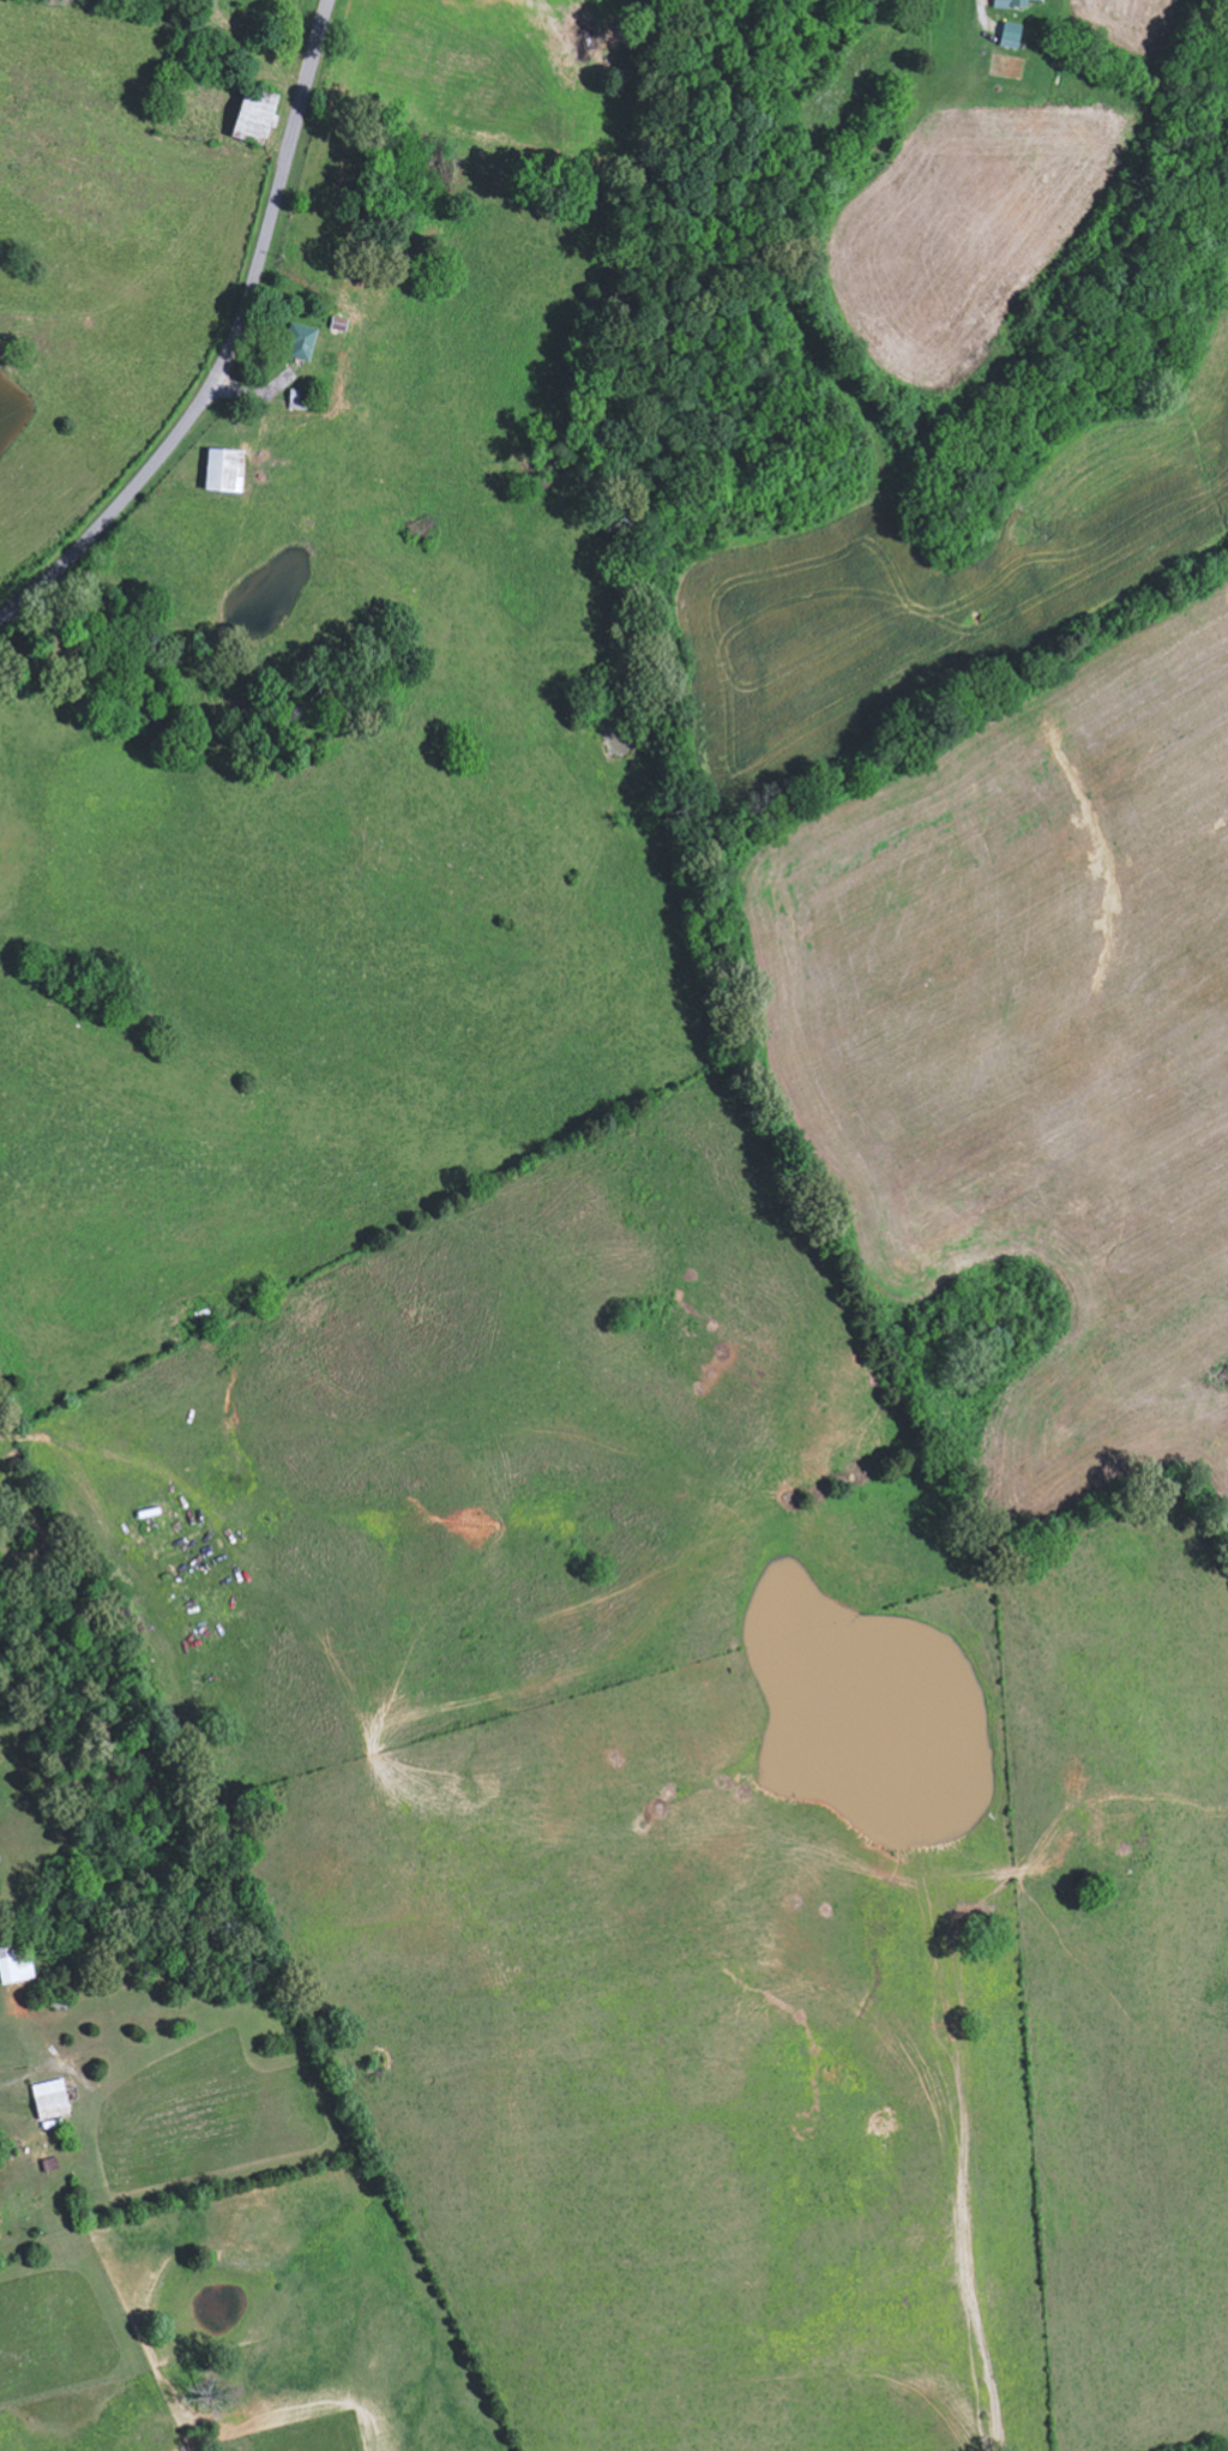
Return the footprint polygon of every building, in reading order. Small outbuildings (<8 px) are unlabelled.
[(1002,44),(1019,49),(1027,25),(1009,19),(1002,44)] [(239,135),(273,143),(284,94),(251,86),(239,135)] [(290,353),(311,360),(321,330),(294,320),(287,342),(293,344),(290,353)] [(248,449),(212,448),(210,490),(246,491),(248,449)] [(38,1977),(32,1951),(17,1954),(14,1941),(0,1944),(0,1958),(5,1983),(38,1977)] [(41,2118),(72,2114),(67,2079),(36,2083),(41,2118)]
